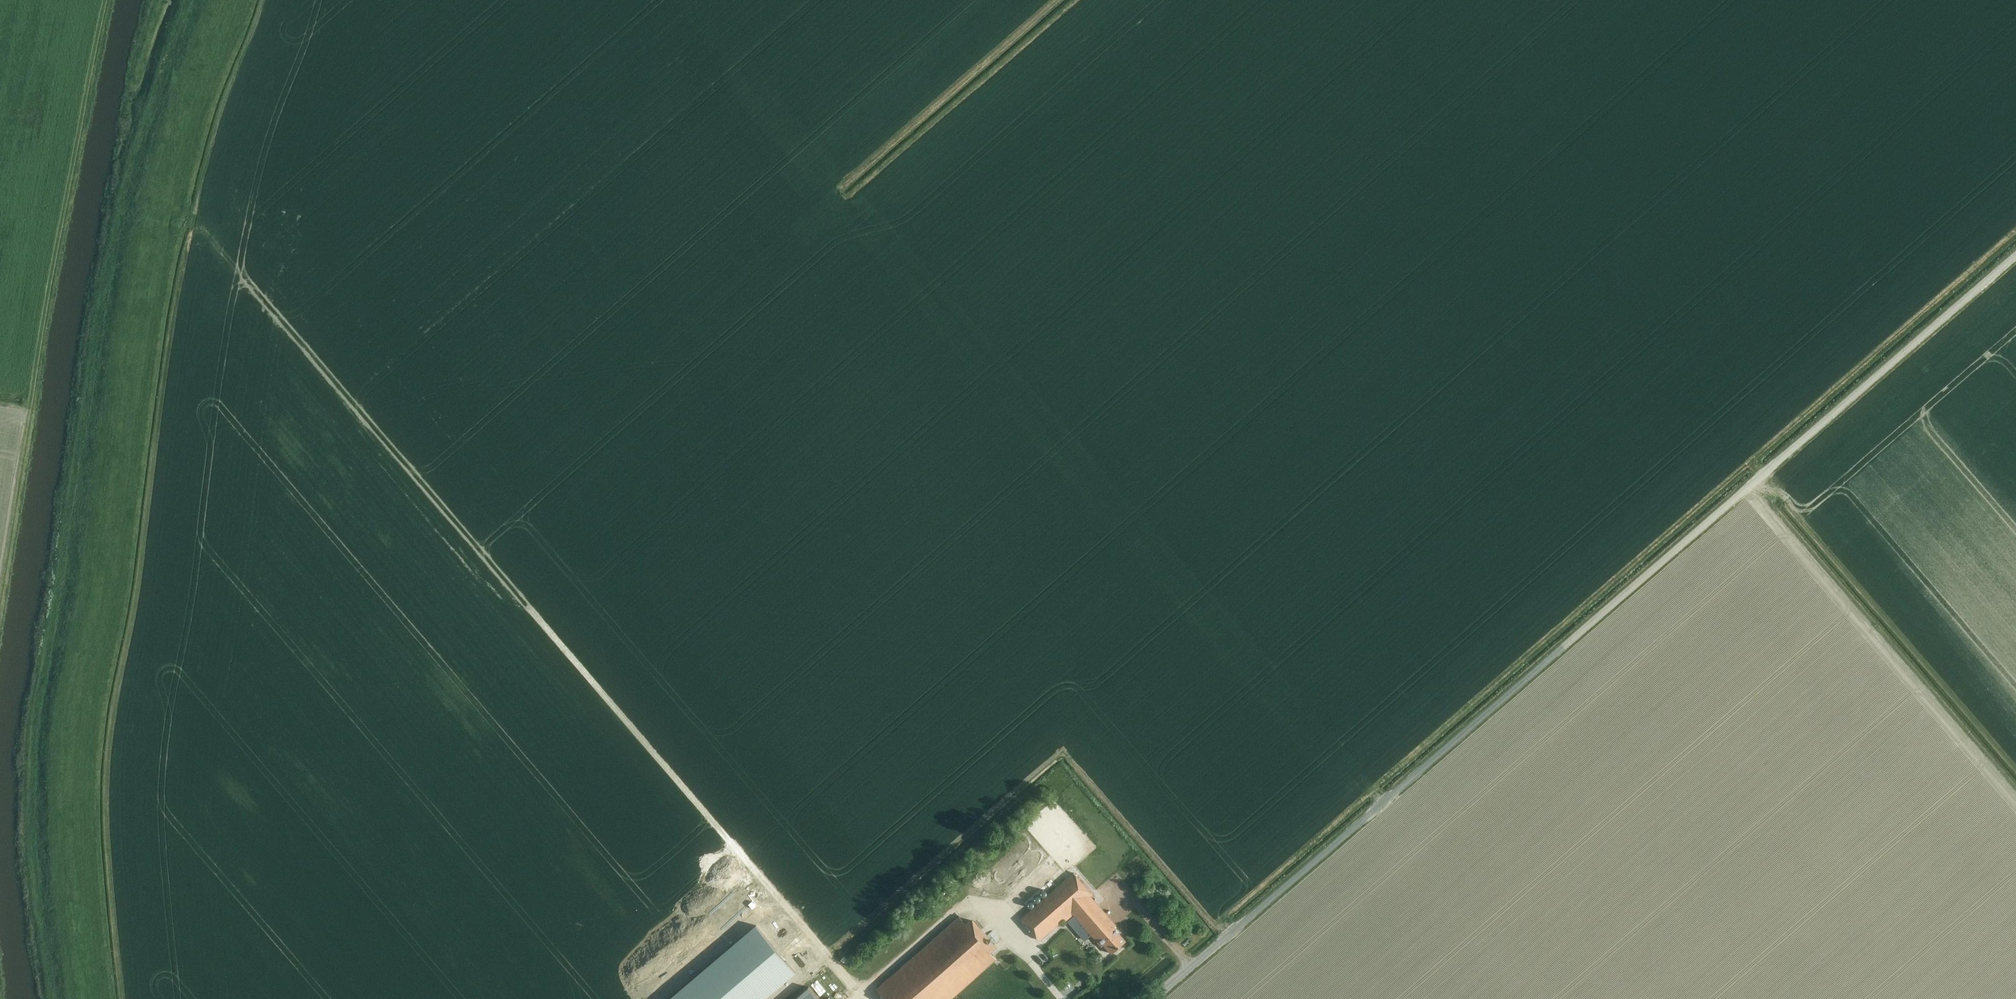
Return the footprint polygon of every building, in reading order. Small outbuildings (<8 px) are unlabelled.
[(1093,894),(1075,873),(1022,918),(1040,939),(1061,921),(1064,924),(1076,915),(1080,920),(1084,924),(1102,946),(1104,944),(1112,953),(1127,941),(1115,927),(1117,925),(1091,895),(1093,894)] [(960,916),(878,987),(888,998),(950,998),(997,958),(988,948),(994,943),(975,920),(969,926),(960,916)] [(1076,931),(1084,924),(1080,920),(1072,926),(1076,931)] [(668,998),(767,998),(797,974),(755,925),(668,998)] [(795,998),(819,998),(809,987),(795,998)]
